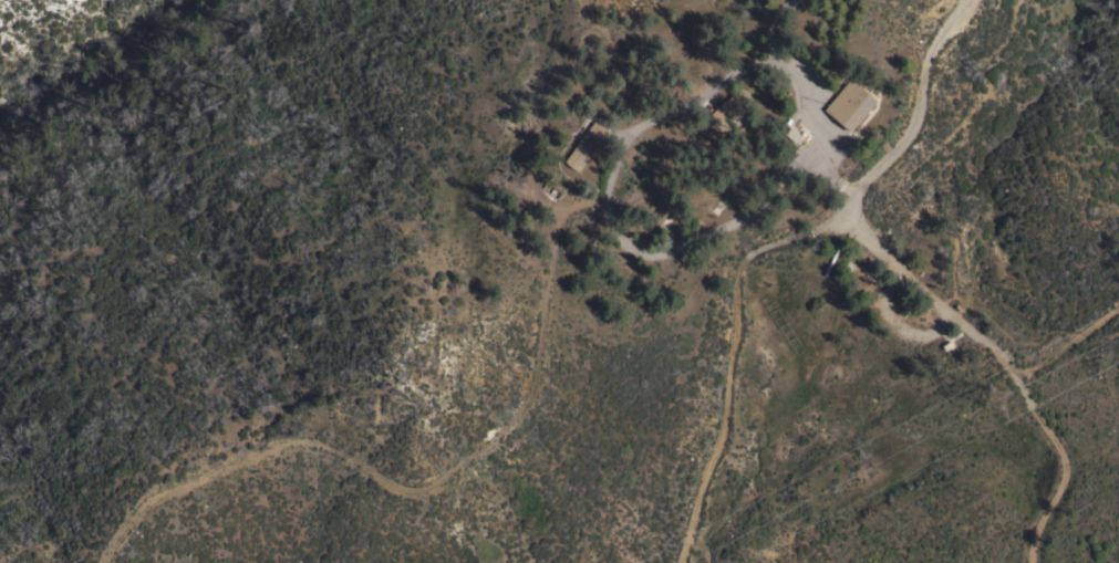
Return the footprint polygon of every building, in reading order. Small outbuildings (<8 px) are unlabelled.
[(850,132),(822,110),(835,95),(849,77),(875,100),(850,132)] [(715,134),(703,119),(739,86),(752,100),(715,134)] [(574,173),(560,161),(590,122),(604,132),(574,173)] [(790,149),(778,138),(790,126),(802,137),(790,149)] [(939,345),(943,343),(947,341),(947,342),(951,347),(941,352),(939,345)]
